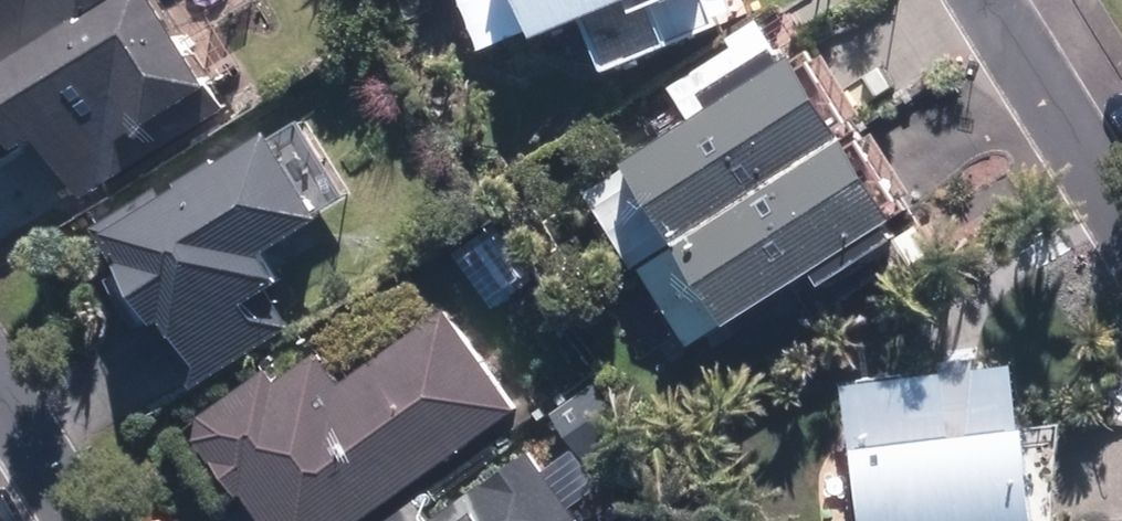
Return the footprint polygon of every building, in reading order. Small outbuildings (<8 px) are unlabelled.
[(88,194),(236,112),(173,0),(131,0),(15,64),(37,103),(0,124),(0,139),(9,154),(52,130),(88,194)] [(5,63),(112,0),(0,0),(0,54),(5,63)] [(557,29),(601,11),(623,64),(745,13),(740,0),(545,0),(557,29)] [(693,233),(863,126),(815,51),(803,58),(794,43),(784,49),(767,23),(738,42),(741,46),(679,86),(702,122),(597,188),(643,261),(691,231),(693,233)] [(101,223),(198,384),(298,326),(277,290),(295,280),(274,245),(333,211),(331,207),(348,196),(305,124),(285,135),(280,127),(166,193),(162,187),(101,223)] [(915,206),(866,130),(654,267),(701,339),(743,312),(745,316),(835,258),(843,270),(907,229),(899,216),(915,206)] [(273,520),(360,520),(519,405),(450,311),(346,386),(323,355),(284,383),(273,368),(208,416),(203,436),(243,490),(251,491),(273,520)] [(880,520),(1056,520),(1044,421),(1031,423),(1024,363),(853,383),(862,463),(873,462),(880,520)] [(536,449),(434,520),(588,520),(536,449)] [(419,501),(391,520),(434,520),(419,501)]
